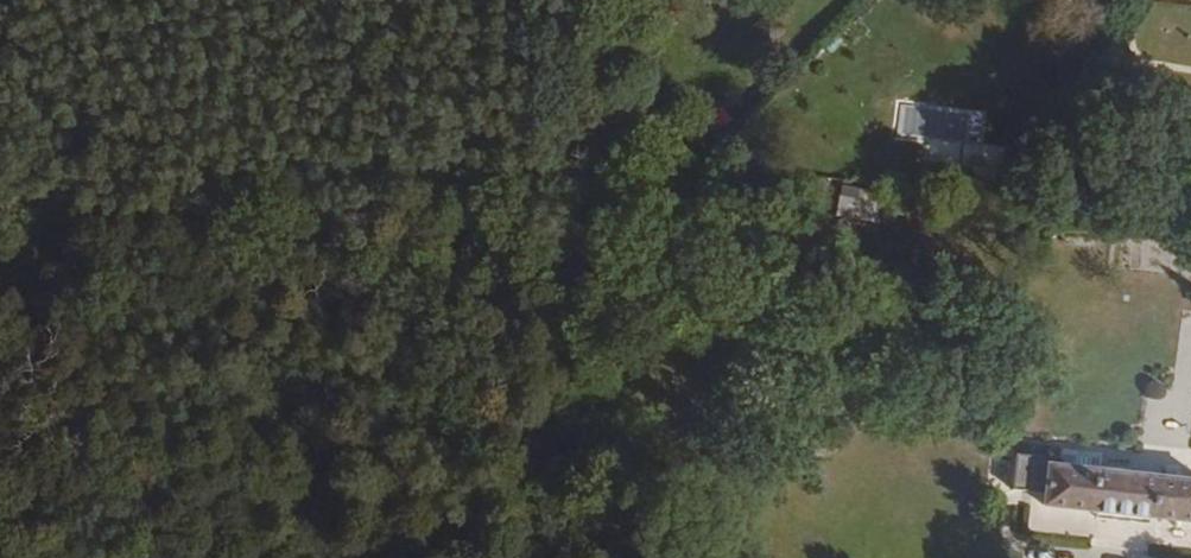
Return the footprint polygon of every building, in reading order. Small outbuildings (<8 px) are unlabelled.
[(955,101),(943,123),(964,134),(976,112),(955,101)] [(870,202),(838,197),(835,216),(867,221),(870,202)] [(1190,522),(1190,480),(1060,465),(1060,458),(1015,452),(1011,489),(1043,492),(1042,505),(1095,511),(1148,517),(1190,522)] [(1147,524),(1148,517),(1095,511),(1094,517),(1147,524)]
